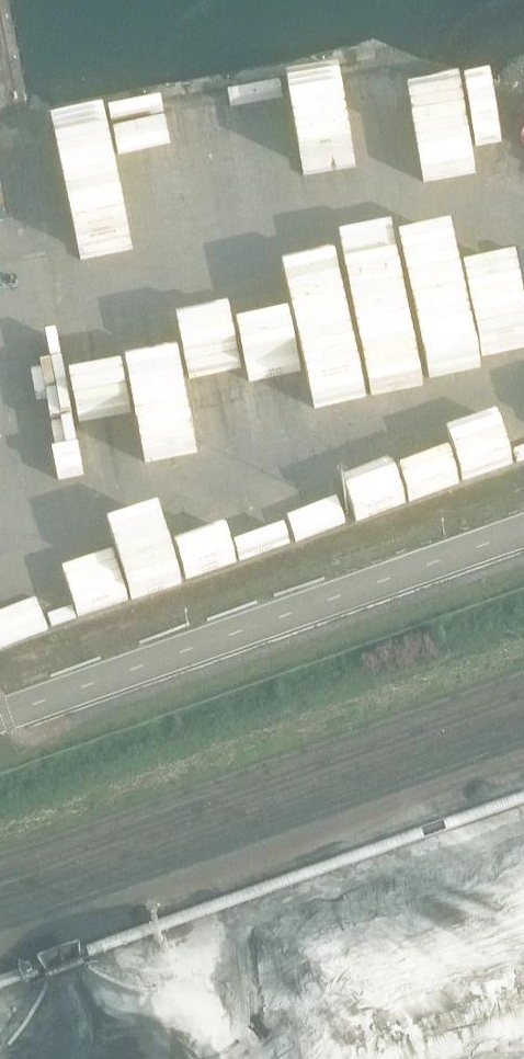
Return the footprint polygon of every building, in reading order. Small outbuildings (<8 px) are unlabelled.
[(84,444),(137,436),(125,350),(72,358),(84,444)]
